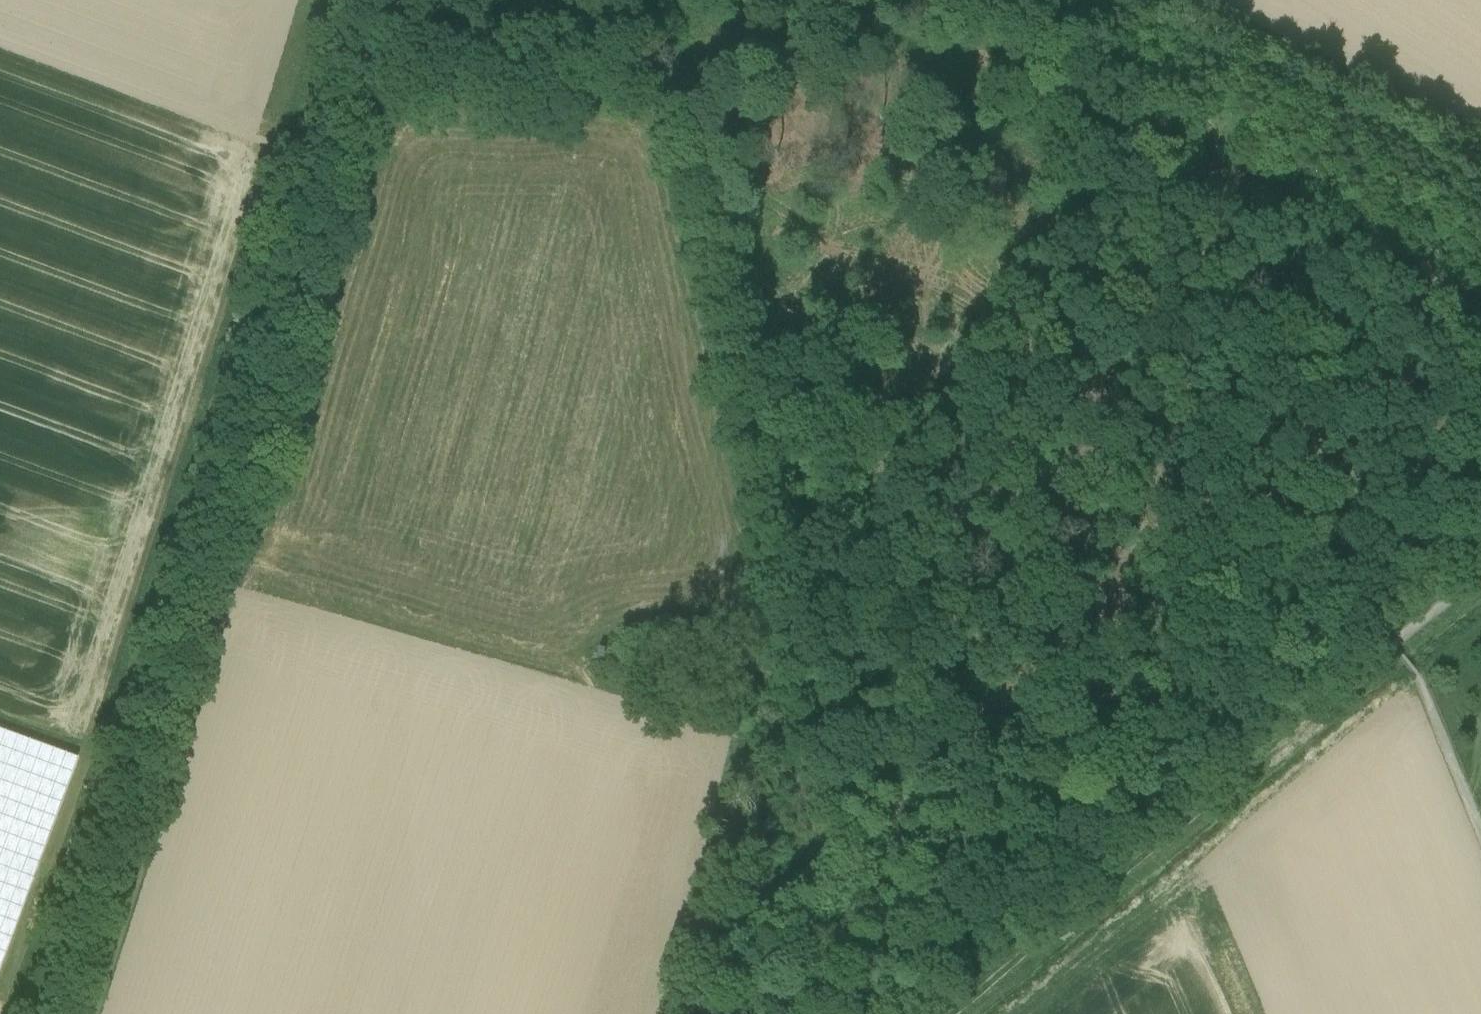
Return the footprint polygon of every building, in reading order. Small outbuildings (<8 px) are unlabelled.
[(0,731),(0,967),(77,759),(0,731)]
